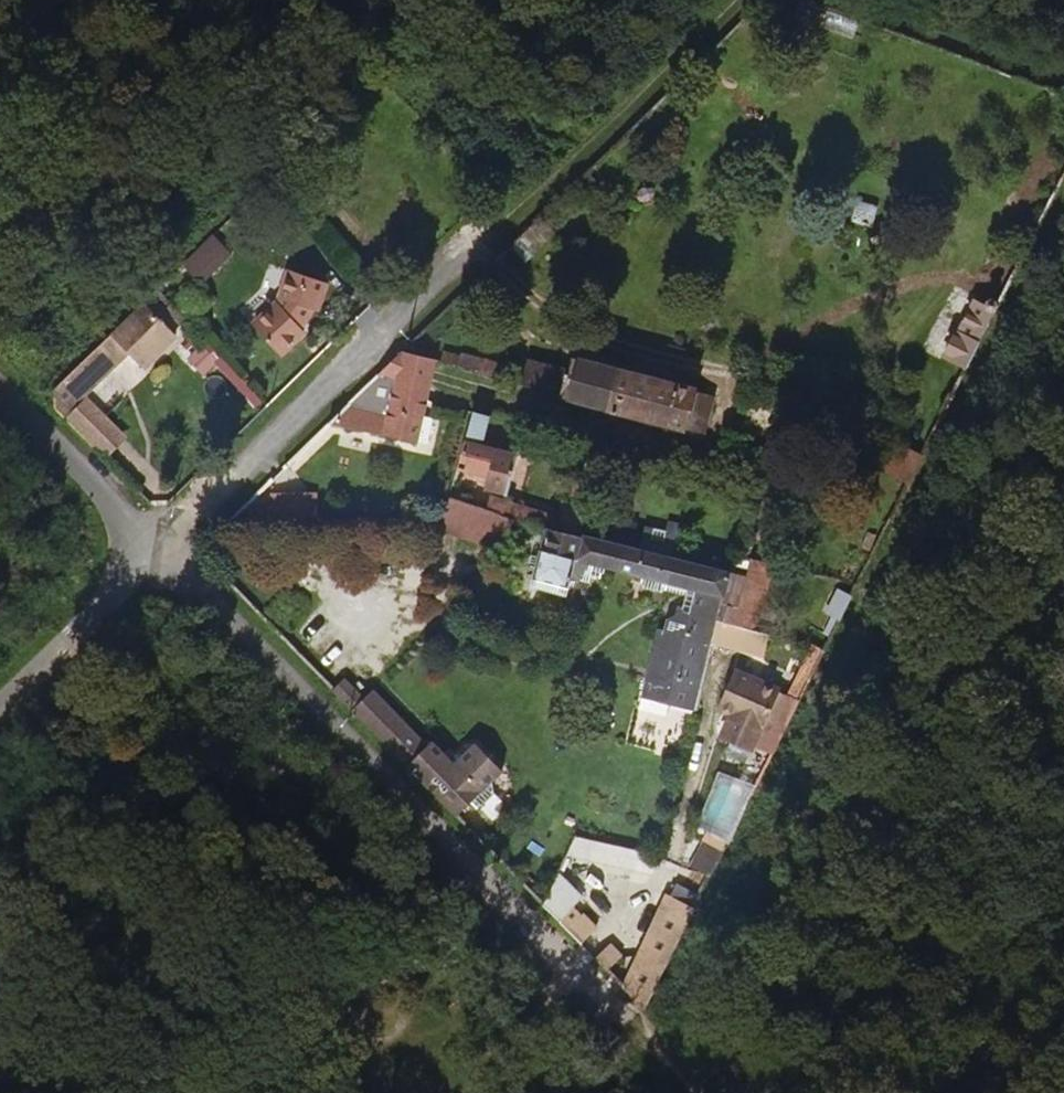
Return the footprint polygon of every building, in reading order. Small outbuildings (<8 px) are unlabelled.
[(206,290),(235,263),(218,243),(189,272),(206,290)] [(312,315),(321,290),(290,277),(277,310),(296,331),(312,315)] [(967,370),(1000,304),(977,293),(959,333),(951,329),(938,356),(967,370)] [(296,331),(277,310),(253,333),(281,361),(304,340),(296,331)] [(141,370),(175,337),(150,311),(61,398),(54,404),(75,425),(96,405),(137,365),(141,370)] [(183,363),(203,379),(217,361),(197,345),(183,363)] [(430,348),(386,391),(411,400),(404,419),(371,406),(334,442),(421,461),(446,379),(439,376),(430,348)] [(699,402),(570,372),(567,384),(528,375),(523,400),(641,430),(690,442),(699,402)] [(519,510),(533,469),(494,457),(499,432),(482,426),(468,476),(497,485),(496,500),(509,508),(519,510)] [(904,489),(920,458),(892,446),(878,477),(904,489)] [(569,533),(502,516),(497,527),(523,536),(558,548),(560,541),(593,550),(606,497),(589,493),(585,507),(579,509),(569,533)] [(315,496),(269,496),(269,529),(315,528),(315,496)] [(249,509),(251,530),(270,528),(267,507),(249,509)] [(514,561),(523,536),(497,527),(458,514),(452,538),(514,561)] [(639,551),(665,552),(666,532),(640,531),(639,551)] [(757,588),(615,555),(593,550),(560,541),(558,548),(546,600),(581,608),(585,592),(598,595),(600,588),(609,591),(611,581),(649,590),(648,596),(702,609),(698,624),(684,631),(680,645),(694,648),(688,672),(662,665),(648,723),(671,729),(680,720),(706,728),(731,629),(736,631),(742,609),(750,612),(757,588)] [(772,641),(791,576),(762,570),(757,588),(750,612),(742,609),(736,631),(772,641)] [(837,621),(852,592),(834,584),(820,612),(837,621)] [(363,692),(345,674),(334,684),(352,703),(363,692)] [(759,757),(787,698),(741,675),(721,716),(735,722),(743,726),(734,745),(759,757)] [(421,735),(371,685),(363,692),(352,703),(399,756),(421,735)] [(734,745),(743,726),(735,722),(726,741),(734,745)] [(505,767),(483,744),(478,740),(466,738),(446,756),(423,733),(421,735),(399,756),(458,813),(471,801),(480,809),(500,789),(495,777),(505,767)] [(573,833),(569,851),(635,866),(639,848),(573,833)] [(560,918),(576,878),(562,871),(547,905),(560,918)] [(593,927),(579,912),(566,924),(581,939),(593,927)] [(610,970),(623,957),(611,946),(599,957),(610,970)] [(645,1005),(671,953),(641,956),(626,985),(645,1005)]
